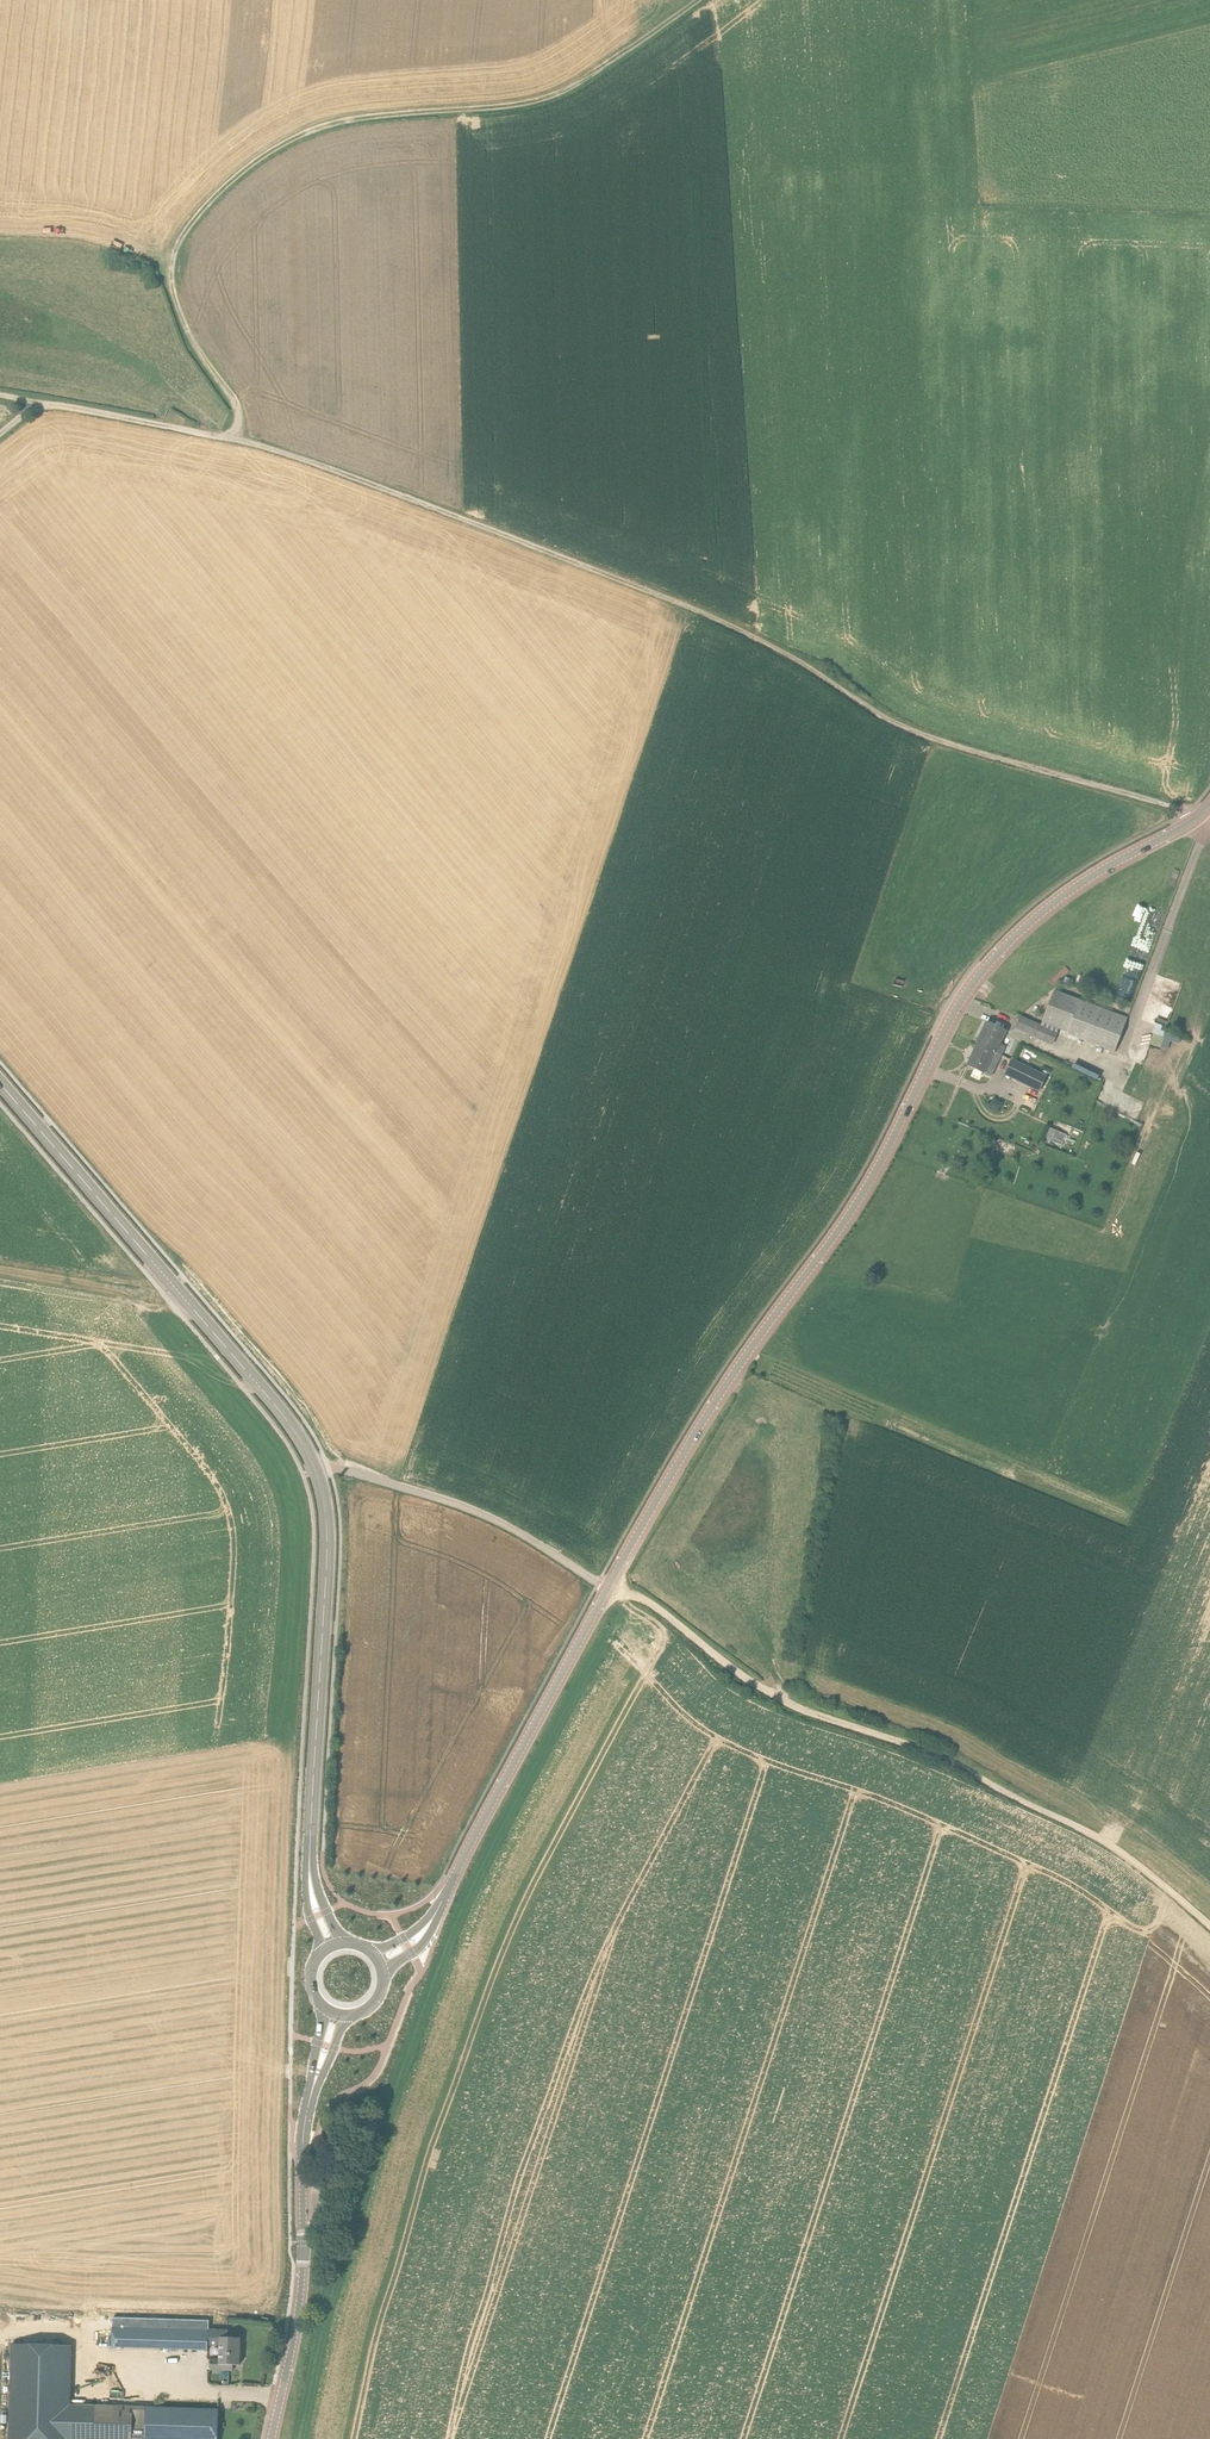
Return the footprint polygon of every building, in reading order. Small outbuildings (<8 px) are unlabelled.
[(1127,1018),(1080,1001),(1054,990),(1042,1023),(1068,1032),(1067,1035),(1114,1052),(1127,1018)] [(1058,1033),(1020,1016),(1015,1029),(1052,1045),(1058,1033)] [(1005,1032),(997,1028),(987,1023),(977,1043),(995,1052),(1005,1032)] [(1157,1024),(1150,1045),(1169,1051),(1173,1038),(1162,1034),(1165,1027),(1157,1024)] [(1001,1055),(995,1052),(977,1043),(977,1044),(978,1044),(967,1066),(991,1077),(1001,1055)] [(1046,1077),(1011,1060),(1004,1075),(1039,1092),(1046,1077)] [(988,1108),(998,1113),(1003,1103),(993,1098),(988,1108)] [(1045,1138),(1062,1145),(1067,1134),(1049,1127),(1045,1138)] [(316,2178),(324,2179),(325,2171),(317,2170),(316,2178)] [(240,2338),(227,2338),(228,2330),(112,2327),(112,2348),(208,2351),(208,2346),(220,2346),(220,2359),(210,2359),(210,2370),(233,2371),(233,2365),(240,2365),(240,2338)] [(71,2346),(14,2345),(11,2438),(218,2438),(218,2409),(94,2405),(69,2405),(71,2346)]
